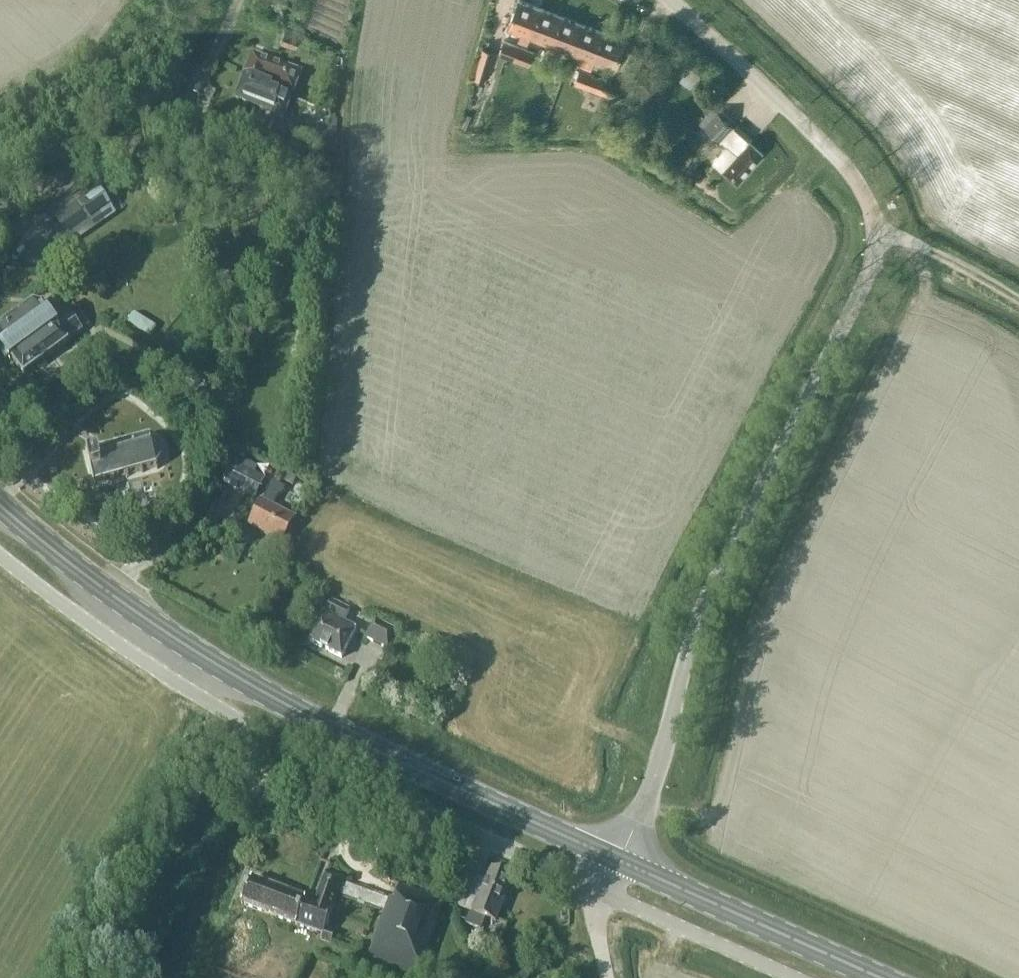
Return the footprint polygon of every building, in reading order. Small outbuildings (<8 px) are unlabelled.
[(526,36),(530,38),(531,38),(542,9),(519,0),(508,30),(523,35),(521,41),(524,42),(526,36)] [(564,17),(542,9),(531,38),(550,46),(549,51),(551,52),(552,48),(564,17)] [(564,17),(552,48),(551,52),(555,53),(557,48),(575,55),(586,25),(564,17)] [(592,61),(594,62),(606,33),(586,25),(575,55),(592,61)] [(293,49),(298,36),(284,31),(279,44),(293,49)] [(594,62),(592,61),(590,67),(597,69),(599,64),(614,69),(625,39),(606,33),(594,62)] [(517,61),(522,48),(504,41),(499,54),(517,61)] [(484,81),(493,51),(481,47),(472,77),(484,81)] [(534,52),(522,48),(517,61),(529,65),(534,52)] [(252,54),(244,76),(272,88),(273,85),(293,93),(301,72),(252,54)] [(683,75),(693,83),(700,75),(689,67),(683,75)] [(574,82),(591,89),(596,75),(579,69),(574,82)] [(607,95),(613,82),(596,75),(591,89),(607,95)] [(272,90),(272,88),(244,76),(235,98),(284,117),(291,97),(272,90)] [(624,86),(613,82),(607,95),(619,99),(624,86)] [(738,183),(763,154),(733,128),(734,126),(717,111),(705,100),(687,120),(700,131),(703,127),(720,142),(725,137),(740,151),(735,158),(723,149),(712,161),(738,183)] [(254,141),(260,127),(233,117),(228,131),(254,141)] [(276,141),(281,127),(270,123),(265,137),(276,141)] [(226,164),(234,167),(236,159),(228,157),(226,164)] [(67,238),(100,215),(88,199),(55,221),(67,238)] [(81,331),(69,315),(55,326),(41,307),(33,304),(0,328),(0,344),(3,348),(1,350),(9,361),(12,360),(23,375),(67,343),(66,342),(81,331)] [(103,447),(103,448),(85,453),(88,461),(91,475),(94,483),(112,478),(112,480),(114,480),(114,478),(126,475),(126,476),(128,476),(128,474),(140,471),(141,473),(142,472),(142,470),(155,467),(156,469),(158,468),(156,466),(162,457),(165,457),(165,455),(163,455),(160,445),(162,443),(161,442),(159,443),(150,439),(150,436),(148,436),(148,438),(135,441),(134,439),(133,440),(133,442),(120,445),(120,443),(118,443),(118,445),(105,448),(105,446),(103,447)] [(244,469),(233,463),(222,484),(255,501),(266,480),(255,474),(258,468),(247,462),(244,469)] [(286,475),(282,482),(293,487),(297,480),(286,475)] [(249,527),(282,544),(295,519),(273,507),(279,495),(282,496),(285,490),(273,484),(264,502),(262,502),(249,527)] [(309,643),(342,658),(355,628),(342,623),(348,610),(329,601),(323,614),(322,614),(309,643)] [(387,650),(397,629),(376,618),(365,639),(387,650)] [(495,922),(512,878),(489,869),(473,913),(470,912),(466,924),(481,930),(485,918),(495,922)] [(243,905),(325,935),(345,877),(327,870),(316,902),(252,879),(243,905)] [(417,974),(443,900),(400,884),(394,901),(389,899),(369,957),(417,974)]
